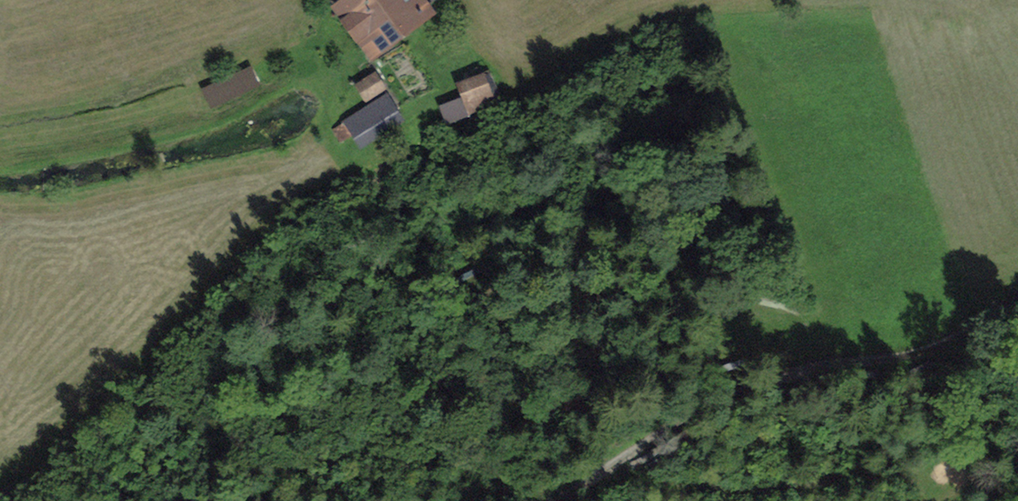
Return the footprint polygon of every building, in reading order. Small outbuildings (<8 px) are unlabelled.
[(342,10),(367,46),(394,26),(398,32),(422,16),(420,13),(433,4),(430,0),(355,0),(342,10)] [(256,85),(249,71),(204,93),(211,107),(256,85)] [(387,89),(376,71),(355,85),(366,102),(387,89)] [(493,104),(482,77),(464,84),(470,98),(463,100),(469,114),(493,104)] [(388,97),(345,123),(353,136),(396,110),(388,97)] [(462,115),(457,102),(444,108),(450,121),(462,115)]
